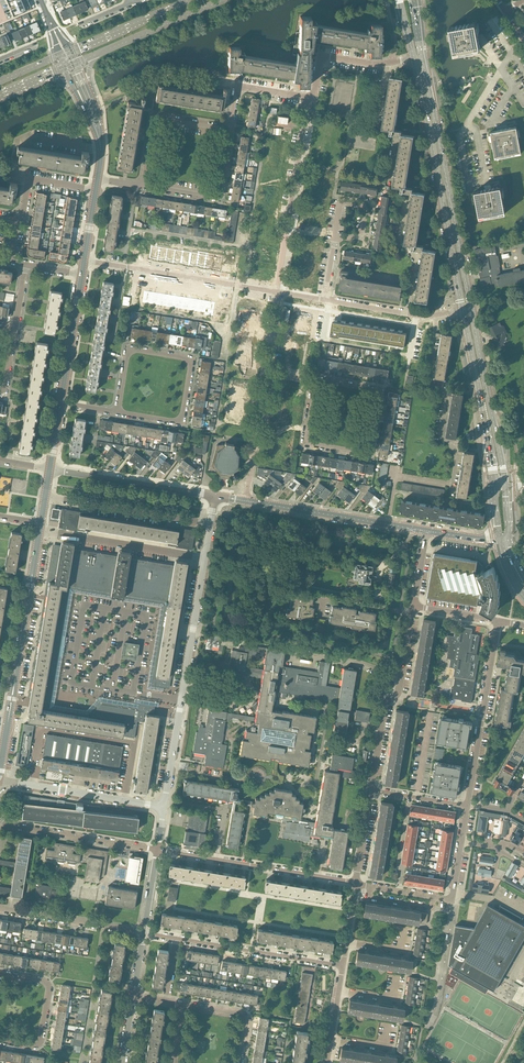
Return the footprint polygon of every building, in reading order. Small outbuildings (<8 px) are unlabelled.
[(78,4),(82,12),(88,9),(85,1),(78,4)] [(28,2),(18,6),(21,12),(30,8),(30,7),(29,5),(28,2)] [(78,4),(72,7),(76,14),(82,12),(78,4)] [(70,17),(76,14),(72,7),(66,9),(70,17)] [(70,17),(66,9),(60,12),(64,20),(70,17)] [(241,69),(280,75),(293,77),(292,80),(293,80),(293,79),(298,80),(298,86),(298,85),(304,86),(308,86),(309,75),(308,75),(309,58),(311,59),(311,56),(309,55),(310,45),(310,40),(313,40),(312,41),(313,41),(313,38),(359,46),(364,47),(365,47),(364,50),(365,50),(370,50),(369,56),(370,56),(380,56),(380,57),(381,24),(381,25),(376,25),(371,24),(370,24),(370,30),(368,29),(367,33),(315,24),(316,21),(315,21),(315,22),(310,22),(311,16),(310,16),(310,17),(300,16),(300,27),(300,32),(296,31),(292,55),(299,57),(299,58),(298,62),(296,62),(296,61),(295,64),(244,55),(244,52),(240,52),(240,47),(239,47),(230,47),(230,46),(229,46),(229,71),(229,70),(239,71),(239,70),(241,70),(240,72),(241,72),(241,69)] [(343,21),(342,28),(366,32),(367,25),(343,21)] [(30,25),(33,33),(40,30),(36,22),(30,25)] [(467,24),(449,27),(454,54),(461,52),(464,52),(471,51),(480,49),(479,43),(478,35),(476,22),(469,23),(467,24)] [(27,35),(33,33),(30,25),(24,28),(27,35)] [(21,38),(27,35),(24,28),(18,30),(21,38)] [(21,38),(18,30),(12,33),(15,41),(21,38)] [(8,35),(2,37),(5,45),(9,44),(11,43),(8,35)] [(403,79),(391,76),(383,125),(384,125),(383,128),(390,129),(395,130),(403,79)] [(226,89),(215,87),(214,91),(220,92),(221,90),(223,91),(222,92),(223,92),(222,95),(220,95),(220,97),(162,87),(163,85),(158,84),(156,100),(159,100),(159,99),(220,109),(219,110),(222,111),(223,104),(228,105),(230,90),(226,90),(226,89)] [(126,96),(126,101),(128,101),(127,104),(129,104),(119,165),(117,165),(117,168),(132,171),(133,166),(131,166),(141,108),(143,108),(143,103),(144,101),(144,98),(143,97),(143,95),(147,96),(148,89),(143,88),(141,99),(126,96)] [(251,104),(258,106),(262,106),(262,104),(259,104),(260,99),(259,99),(255,98),(252,97),(251,104)] [(257,113),(258,106),(251,104),(249,112),(257,113)] [(256,120),(257,113),(249,112),(248,119),(256,120)] [(256,120),(248,119),(247,126),(255,127),(256,120)] [(517,127),(497,130),(490,131),(495,158),(521,153),(517,127)] [(406,187),(415,136),(405,134),(405,131),(395,130),(390,129),(389,134),(401,136),(394,183),(395,183),(394,185),(401,186),(406,187)] [(240,143),(247,145),(249,137),(241,136),(240,143)] [(240,143),(239,150),(246,152),(247,145),(240,143)] [(93,153),(82,151),(81,157),(18,147),(17,152),(15,151),(13,159),(18,160),(18,161),(19,161),(19,160),(83,171),(83,172),(84,172),(85,164),(86,160),(92,161),(93,153)] [(239,150),(238,157),(245,159),(246,157),(248,157),(249,152),(246,152),(239,150)] [(238,157),(236,164),(244,166),(245,159),(238,157)] [(236,164),(235,171),(243,173),(244,166),(236,164)] [(235,171),(234,179),(242,180),(243,173),(235,171)] [(241,187),(242,180),(234,179),(233,186),(241,187)] [(350,191),(351,182),(342,181),(341,189),(341,190),(346,191),(346,190),(350,191)] [(359,192),(360,184),(351,182),(350,191),(350,192),(355,192),(355,191),(359,192)] [(0,186),(0,200),(9,202),(11,202),(11,203),(12,203),(14,191),(20,192),(21,184),(10,183),(9,188),(0,186)] [(369,185),(360,184),(359,192),(359,193),(363,194),(364,193),(367,193),(369,185)] [(369,185),(367,193),(367,195),(372,195),(372,194),(376,195),(377,190),(379,191),(380,188),(378,188),(378,187),(369,185)] [(239,194),(241,187),(233,186),(232,193),(239,194)] [(417,245),(425,194),(416,192),(416,189),(406,187),(401,186),(400,191),(412,193),(405,240),(406,240),(405,243),(412,244),(417,245)] [(501,187),(474,191),(479,218),(505,213),(501,187)] [(35,200),(45,202),(46,195),(44,194),(36,192),(35,198),(36,198),(36,200),(35,199),(35,200)] [(239,194),(232,193),(231,200),(238,201),(239,194)] [(109,213),(119,214),(120,207),(121,207),(122,204),(121,204),(122,197),(112,195),(111,203),(110,202),(110,206),(109,213)] [(137,195),(135,206),(139,207),(140,207),(141,204),(148,205),(149,197),(142,196),(137,195)] [(65,196),(64,203),(76,205),(77,199),(72,198),(73,197),(65,196)] [(380,205),(389,206),(390,197),(382,196),(381,196),(380,201),(381,201),(380,205)] [(156,198),(149,197),(148,205),(155,206),(156,198)] [(155,206),(162,207),(163,199),(156,198),(155,206)] [(170,201),(163,199),(162,207),(169,208),(170,201)] [(177,202),(170,201),(169,208),(176,209),(177,202)] [(184,203),(177,202),(176,209),(183,211),(184,203)] [(192,204),(184,203),(183,211),(190,212),(192,204)] [(198,205),(192,204),(190,212),(197,213),(198,205)] [(389,206),(380,205),(380,204),(379,209),(380,209),(379,213),(387,215),(389,206)] [(205,206),(198,205),(197,213),(204,214),(205,206)] [(213,208),(205,206),(204,214),(211,215),(213,208)] [(220,209),(213,208),(211,215),(218,216),(220,209)] [(220,209),(218,216),(225,218),(227,210),(220,209)] [(106,231),(116,233),(117,225),(118,225),(119,222),(118,222),(119,214),(109,213),(108,220),(107,220),(107,224),(106,231)] [(386,223),(387,215),(379,213),(378,213),(377,218),(378,218),(378,222),(386,223)] [(32,217),(31,225),(41,226),(42,219),(32,217)] [(384,232),(386,223),(378,222),(377,222),(376,227),(377,227),(376,231),(384,232)] [(179,233),(181,226),(173,225),(172,232),(179,233)] [(181,226),(179,233),(183,234),(184,234),(186,234),(188,227),(184,226),(181,226)] [(188,227),(186,234),(193,235),(195,228),(191,227),(191,228),(188,227)] [(200,237),(202,229),(195,228),(193,235),(200,237)] [(207,238),(209,230),(202,229),(200,237),(207,238)] [(209,230),(207,238),(214,239),(215,236),(216,232),(209,230)] [(116,233),(106,231),(105,238),(104,238),(104,242),(105,242),(103,249),(113,251),(114,243),(115,243),(116,240),(115,240),(116,233)] [(384,232),(376,231),(375,231),(374,236),(375,236),(375,240),(383,241),(384,232)] [(383,241),(375,240),(374,239),(373,244),(374,244),(373,248),(381,250),(383,241)] [(427,249),(427,246),(417,245),(412,244),(411,249),(423,251),(415,300),(428,302),(437,251),(427,249)] [(44,256),(45,251),(46,251),(47,247),(44,246),(43,250),(37,250),(27,248),(27,252),(27,253),(27,254),(28,255),(28,256),(29,256),(30,257),(31,257),(32,257),(33,256),(36,257),(37,255),(44,256)] [(152,246),(150,259),(221,270),(223,256),(199,252),(199,254),(152,246)] [(498,255),(497,256),(495,246),(475,249),(475,253),(476,258),(479,257),(483,277),(480,278),(481,286),(491,284),(490,279),(497,278),(497,279),(498,279),(499,286),(523,281),(523,270),(521,270),(520,268),(513,269),(514,272),(501,274),(499,267),(500,266),(498,255)] [(56,253),(52,252),(53,248),(49,247),(49,251),(50,252),(49,257),(56,258),(56,260),(59,260),(59,261),(60,261),(61,262),(62,262),(63,262),(64,262),(65,261),(66,261),(66,260),(66,259),(67,258),(67,255),(68,255),(56,253)] [(353,260),(354,252),(354,251),(349,250),(349,251),(345,251),(344,259),(353,260)] [(353,260),(361,262),(363,254),(363,253),(358,252),(358,253),(354,252),(353,260)] [(363,254),(361,262),(370,263),(372,255),(371,255),(372,254),(367,253),(367,254),(363,254)] [(10,283),(12,273),(4,271),(4,269),(1,269),(1,271),(0,270),(0,281),(10,283)] [(402,286),(347,277),(348,272),(341,270),(340,274),(342,274),(342,276),(341,276),(339,289),(400,299),(402,286)] [(100,299),(110,301),(111,294),(112,294),(113,291),(112,290),(113,283),(104,281),(102,289),(101,289),(101,292),(102,292),(100,299)] [(50,290),(48,304),(59,306),(60,300),(62,300),(62,299),(62,297),(61,296),(61,292),(50,290)] [(142,302),(182,309),(205,313),(204,315),(213,316),(213,314),(215,302),(144,290),(142,302)] [(97,317),(107,319),(108,312),(109,312),(110,308),(109,308),(110,301),(100,299),(99,307),(99,306),(98,310),(99,310),(97,317)] [(48,304),(46,318),(57,320),(58,313),(60,314),(60,313),(59,310),(58,310),(59,306),(48,304)] [(8,316),(9,316),(11,317),(12,308),(9,308),(9,307),(2,306),(1,315),(8,316)] [(95,335),(104,337),(105,330),(107,330),(107,327),(106,326),(107,319),(97,317),(96,325),(95,325),(95,328),(96,328),(95,335)] [(46,318),(44,331),(44,332),(55,334),(56,327),(58,327),(57,327),(57,324),(56,324),(57,320),(46,318)] [(333,321),(330,335),(356,339),(356,337),(367,339),(387,343),(387,344),(404,347),(407,333),(333,321)] [(500,341),(495,339),(493,344),(499,348),(504,349),(508,338),(506,333),(507,333),(503,325),(501,325),(500,322),(490,327),(491,335),(497,338),(496,334),(501,332),(502,334),(500,341)] [(129,325),(127,336),(128,336),(131,336),(137,338),(138,329),(138,326),(133,325),(132,326),(130,325),(129,325)] [(445,379),(452,335),(443,333),(443,332),(437,331),(436,335),(442,336),(435,377),(445,379)] [(181,345),(188,346),(189,337),(189,335),(187,334),(186,337),(183,336),(181,345)] [(91,353),(101,355),(102,347),(104,348),(104,344),(103,344),(104,337),(95,335),(93,343),(92,342),(92,346),(93,346),(91,353)] [(196,336),(195,338),(194,347),(203,348),(205,348),(207,338),(196,336)] [(220,341),(214,340),(212,350),(219,351),(220,341)] [(36,342),(36,346),(34,356),(45,357),(46,351),(48,351),(48,348),(47,348),(48,344),(36,342)] [(89,371),(98,373),(100,365),(101,366),(101,362),(100,362),(101,355),(91,353),(90,360),(89,364),(90,364),(89,371)] [(34,356),(32,369),(43,371),(44,365),(46,365),(46,364),(45,362),(45,361),(45,357),(34,356)] [(324,369),(330,370),(332,361),(332,359),(326,358),(325,360),(324,369)] [(370,367),(368,376),(374,377),(376,368),(377,364),(374,364),(373,368),(370,367)] [(32,369),(27,397),(39,398),(40,392),(41,392),(42,392),(41,392),(41,389),(40,389),(41,384),(42,379),(43,379),(44,378),(43,378),(43,376),(42,376),(43,371),(32,369)] [(382,369),(381,378),(387,379),(389,370),(382,369)] [(96,391),(97,384),(97,383),(98,383),(98,380),(97,380),(98,373),(89,371),(87,378),(86,382),(87,382),(87,384),(86,390),(96,391)] [(455,392),(448,390),(447,394),(452,394),(451,399),(452,399),(446,436),(456,438),(463,393),(455,392)] [(27,397),(25,410),(36,412),(37,406),(39,406),(39,403),(38,403),(39,398),(27,397)] [(25,410),(23,424),(34,426),(35,420),(37,420),(37,419),(37,417),(36,416),(36,412),(25,410)] [(384,417),(383,423),(392,425),(393,418),(384,417)] [(72,436),(82,438),(83,430),(85,430),(85,427),(84,427),(85,419),(75,418),(74,425),(73,425),(73,429),(74,429),(72,436)] [(113,422),(106,420),(106,421),(100,420),(99,426),(105,427),(104,429),(112,430),(113,422)] [(112,430),(119,432),(120,423),(113,422),(112,430)] [(119,432),(126,433),(127,424),(120,423),(119,432)] [(383,423),(382,430),(394,432),(394,429),(391,429),(392,425),(383,423)] [(23,424),(21,438),(32,440),(33,433),(35,434),(35,433),(34,433),(34,430),(33,430),(34,426),(23,424)] [(126,433),(133,434),(134,425),(127,424),(126,433)] [(133,434),(140,435),(141,426),(134,425),(133,434)] [(140,435),(147,436),(148,427),(141,426),(140,435)] [(147,436),(154,437),(155,428),(148,427),(147,436)] [(154,437),(161,439),(162,430),(155,428),(154,437)] [(161,439),(168,440),(169,431),(162,430),(161,439)] [(168,440),(175,441),(177,432),(169,431),(168,440)] [(177,432),(175,441),(182,442),(183,433),(177,432)] [(195,452),(201,453),(205,454),(207,441),(208,441),(209,435),(204,434),(203,440),(204,440),(202,448),(196,447),(195,452)] [(82,438),(72,436),(71,443),(70,443),(70,446),(71,447),(69,454),(79,456),(81,448),(82,448),(82,445),(81,445),(82,438)] [(21,438),(18,451),(18,452),(30,454),(31,447),(32,447),(33,447),(32,447),(32,444),(31,444),(32,440),(21,438)] [(96,441),(95,448),(98,450),(102,445),(109,449),(110,448),(113,443),(104,442),(96,441)] [(219,476),(228,478),(229,478),(229,476),(232,475),(233,477),(233,480),(235,480),(236,477),(238,476),(236,473),(235,474),(234,473),(240,470),(241,449),(233,445),(234,443),(233,443),(233,444),(226,443),(226,442),(225,442),(225,444),(217,445),(211,465),(219,474),(219,476)] [(109,449),(104,455),(110,460),(116,452),(118,450),(121,445),(117,444),(114,449),(114,450),(110,448),(109,449)] [(137,447),(133,447),(129,453),(132,455),(128,459),(134,464),(140,456),(134,451),(137,447)] [(379,449),(378,455),(387,457),(388,450),(379,449)] [(457,495),(467,497),(475,453),(465,451),(465,450),(459,449),(458,453),(464,454),(457,495)] [(116,452),(110,460),(116,464),(122,456),(118,454),(120,452),(118,450),(116,452)] [(162,451),(158,451),(153,457),(156,459),(153,463),(159,468),(165,460),(159,455),(162,451)] [(308,463),(310,454),(302,453),(301,462),(308,463)] [(317,455),(310,454),(308,463),(315,464),(317,455)] [(186,455),(182,455),(177,461),(180,463),(177,467),(183,472),(189,464),(183,459),(186,455)] [(324,456),(317,455),(315,464),(323,465),(324,456)] [(140,456),(134,464),(140,468),(146,460),(140,456)] [(323,465),(330,466),(331,458),(324,456),(323,465)] [(330,466),(336,468),(338,459),(331,458),(330,466)] [(336,468),(344,469),(345,460),(338,459),(336,468)] [(165,460),(159,468),(165,472),(171,465),(165,460)] [(352,461),(345,460),(344,469),(351,470),(352,461)] [(351,470),(358,471),(359,462),(352,461),(351,470)] [(358,471),(365,472),(366,463),(359,462),(358,471)] [(366,463),(365,472),(372,473),(373,464),(366,463)] [(195,468),(189,464),(183,472),(189,476),(192,472),(195,474),(200,468),(197,465),(195,468)] [(258,468),(256,474),(266,479),(264,482),(270,486),(275,478),(270,474),(273,470),(269,469),(258,468)] [(275,478),(270,486),(276,491),(278,488),(281,490),(283,486),(288,479),(293,473),(288,472),(281,482),(275,478)] [(291,481),(287,485),(294,490),(300,482),(294,478),(297,474),(293,473),(288,480),(291,481)] [(325,486),(319,482),(321,478),(318,477),(313,484),(316,486),(313,490),(319,494),(325,486)] [(342,481),(337,488),(340,490),(337,494),(343,498),(349,490),(343,486),(346,482),(342,481)] [(300,482),(294,490),(300,495),(306,487),(300,482)] [(367,485),(362,492),(365,494),(361,498),(367,502),(373,494),(367,490),(370,486),(367,485)] [(325,486),(319,494),(325,499),(331,491),(325,486)] [(349,490),(343,498),(349,503),(355,495),(349,490)] [(373,494),(367,502),(373,507),(376,504),(379,506),(385,498),(382,496),(379,499),(373,494)] [(416,503),(403,500),(402,500),(401,511),(407,513),(407,514),(408,514),(410,514),(411,513),(414,514),(416,503)] [(430,505),(416,503),(414,514),(421,515),(421,517),(421,516),(424,516),(424,515),(428,516),(430,505)] [(444,507),(430,505),(428,516),(435,517),(434,519),(435,519),(438,519),(438,518),(442,518),(444,507)] [(457,509),(444,507),(442,518),(448,519),(448,521),(449,521),(451,521),(451,520),(456,520),(457,509)] [(52,508),(51,518),(59,519),(60,510),(52,508)] [(88,513),(73,510),(62,509),(58,527),(85,532),(85,531),(88,516),(88,513)] [(471,512),(457,509),(456,520),(462,522),(462,523),(462,524),(463,523),(465,523),(465,522),(469,523),(471,512)] [(485,514),(471,512),(469,523),(476,524),(476,526),(476,525),(479,525),(479,524),(483,525),(485,514)] [(167,528),(91,516),(88,516),(85,531),(88,532),(88,529),(89,529),(90,522),(95,523),(98,523),(102,524),(105,525),(110,525),(113,526),(118,527),(121,527),(125,528),(128,528),(133,529),(136,530),(140,530),(143,531),(148,532),(151,532),(156,533),(159,533),(163,534),(166,535),(167,528)] [(170,529),(168,542),(168,545),(192,549),(195,530),(171,526),(170,529)] [(8,550),(9,550),(19,552),(22,533),(11,532),(9,547),(8,550)] [(74,564),(77,549),(73,549),(74,543),(63,542),(62,547),(55,546),(54,555),(53,561),(52,566),(51,571),(50,581),(48,591),(46,591),(44,598),(44,601),(43,606),(40,623),(39,634),(36,650),(33,668),(32,674),(31,679),(29,691),(28,697),(32,698),(44,700),(48,700),(49,694),(51,682),(52,677),(53,671),(56,653),(58,638),(59,632),(60,626),(62,615),(64,604),(64,601),(66,589),(71,585),(73,575),(74,570),(74,564)] [(73,575),(71,585),(78,586),(91,589),(99,590),(102,574),(106,575),(107,572),(123,575),(125,563),(130,563),(131,558),(130,558),(131,553),(118,551),(117,556),(77,549),(74,564),(74,570),(73,575)] [(9,550),(8,550),(5,569),(16,571),(19,552),(9,550)] [(432,567),(428,596),(478,604),(478,600),(484,602),(481,607),(489,612),(492,613),(492,614),(493,614),(498,606),(496,606),(500,598),(498,598),(500,590),(499,590),(499,582),(498,582),(497,574),(496,574),(493,566),(492,567),(489,564),(485,568),(484,568),(482,566),(480,564),(478,562),(477,561),(477,560),(470,559),(435,553),(434,554),(433,564),(432,567)] [(170,564),(131,558),(130,563),(125,563),(123,575),(107,572),(106,575),(108,575),(115,576),(126,578),(131,579),(139,580),(136,596),(164,601),(165,601),(165,604),(167,604),(168,601),(174,565),(170,564)] [(187,562),(175,560),(174,565),(168,601),(167,604),(167,607),(166,612),(163,631),(162,636),(161,642),(160,648),(158,660),(155,676),(154,683),(169,686),(170,679),(170,678),(173,663),(175,651),(176,645),(177,639),(181,614),(182,609),(183,604),(189,567),(186,567),(187,562)] [(370,583),(371,572),(372,566),(366,565),(367,563),(364,563),(363,564),(355,563),(352,563),(350,574),(354,575),(353,578),(359,579),(358,581),(370,583)] [(385,578),(384,585),(384,587),(390,588),(391,586),(392,582),(394,574),(394,572),(394,571),(394,570),(393,570),(393,569),(392,569),(391,569),(391,570),(390,570),(390,571),(390,573),(389,573),(389,576),(388,579),(389,579),(388,579),(385,578)] [(108,575),(106,575),(102,574),(99,590),(106,591),(108,575)] [(108,575),(106,591),(112,592),(115,576),(108,575)] [(115,576),(112,592),(123,594),(126,578),(115,576)] [(129,595),(136,596),(139,580),(131,579),(129,595)] [(299,596),(292,595),(290,607),(291,607),(291,609),(287,609),(286,616),(298,618),(298,617),(300,617),(300,619),(305,620),(305,619),(312,620),(314,608),(311,607),(311,604),(312,605),(313,597),(301,595),(301,598),(299,597),(299,596)] [(330,616),(329,623),(346,626),(346,625),(351,626),(351,628),(366,630),(366,628),(367,629),(375,631),(376,623),(375,623),(376,621),(374,620),(376,613),(359,611),(358,614),(356,613),(356,609),(341,606),(341,608),(340,608),(332,606),(331,614),(333,614),(332,616),(330,616)] [(421,638),(433,640),(436,621),(424,619),(422,627),(421,630),(422,630),(421,638)] [(448,635),(447,641),(449,642),(447,658),(451,659),(449,667),(455,668),(453,676),(455,676),(453,688),(451,688),(451,689),(450,697),(458,699),(462,699),(461,701),(462,701),(471,703),(475,682),(475,679),(478,663),(479,655),(477,655),(477,654),(476,654),(480,635),(478,635),(472,634),(472,629),(464,627),(463,633),(455,631),(454,636),(448,635)] [(207,638),(205,648),(212,649),(212,646),(219,647),(217,656),(221,657),(223,645),(236,647),(237,642),(237,641),(221,638),(221,639),(220,645),(219,645),(220,640),(213,639),(207,638)] [(430,658),(433,640),(421,638),(419,645),(418,648),(419,648),(418,656),(430,658)] [(135,658),(136,654),(137,648),(138,645),(124,642),(122,656),(135,658)] [(203,726),(199,725),(198,732),(196,731),(193,752),(193,754),(206,756),(204,766),(223,769),(227,746),(221,745),(225,721),(227,721),(228,721),(229,721),(230,721),(230,720),(231,719),(231,717),(243,719),(243,720),(233,719),(232,725),(245,728),(247,721),(243,720),(243,719),(255,721),(259,722),(257,731),(246,730),(245,737),(249,737),(248,740),(242,739),(240,754),(270,759),(270,757),(275,758),(274,769),(273,769),(273,774),(276,775),(276,774),(277,775),(277,776),(278,777),(279,778),(279,780),(280,781),(278,789),(282,789),(282,784),(283,780),(283,778),(284,775),(280,775),(279,774),(278,772),(278,771),(277,769),(277,766),(278,761),(308,765),(310,750),(304,749),(305,747),(308,747),(311,734),(307,733),(307,730),(313,731),(316,716),(282,711),(281,712),(274,711),(277,691),(322,699),(321,704),(326,705),(326,704),(327,699),(334,701),(338,701),(337,709),(336,713),(333,731),(346,733),(345,733),(349,714),(355,715),(354,720),(368,722),(369,712),(356,710),(355,712),(349,711),(356,670),(344,668),(341,688),(326,686),(330,663),(325,662),(320,661),(319,665),(318,672),(281,666),(284,650),(266,647),(266,648),(246,644),(246,647),(239,646),(238,651),(232,650),(228,672),(262,678),(258,706),(256,705),(255,709),(257,709),(256,717),(227,713),(227,712),(221,711),(208,709),(205,727),(203,727),(203,726)] [(496,724),(507,726),(508,725),(511,725),(511,720),(508,720),(509,713),(513,690),(517,691),(520,671),(523,672),(523,660),(517,659),(514,654),(505,653),(506,650),(501,649),(500,652),(499,652),(497,664),(509,666),(505,689),(501,688),(497,713),(496,724)] [(427,676),(430,658),(418,656),(416,664),(416,663),(415,666),(416,666),(415,674),(427,676)] [(424,694),(427,676),(415,674),(413,682),(412,684),(413,685),(411,692),(424,694)] [(44,700),(32,698),(30,705),(30,707),(42,709),(42,707),(44,700)] [(120,736),(134,738),(137,721),(139,710),(124,708),(101,704),(88,717),(78,715),(69,714),(42,709),(30,707),(29,714),(28,720),(38,722),(42,723),(63,726),(67,727),(74,728),(73,731),(76,731),(76,728),(86,730),(120,736)] [(139,710),(152,713),(152,712),(153,712),(153,711),(154,707),(154,706),(153,706),(142,704),(141,704),(141,705),(140,705),(139,706),(138,709),(139,709),(139,710)] [(137,721),(145,722),(135,779),(132,778),(132,781),(135,781),(133,790),(139,791),(140,791),(146,792),(159,716),(152,715),(152,713),(139,710),(137,721)] [(393,727),(405,730),(408,712),(396,710),(395,713),(395,717),(394,717),(394,720),(393,727)] [(437,737),(436,741),(438,741),(438,743),(442,744),(442,742),(445,743),(445,745),(449,745),(450,743),(462,745),(462,747),(466,748),(466,746),(467,746),(469,746),(469,742),(467,742),(469,734),(470,726),(472,727),(473,722),(471,722),(463,721),(464,719),(459,718),(459,720),(446,718),(447,716),(443,715),(442,717),(440,717),(439,721),(441,722),(439,737),(437,737)] [(27,766),(33,731),(33,730),(26,729),(27,724),(24,724),(17,764),(27,766)] [(402,748),(405,730),(393,727),(392,735),(391,735),(391,738),(390,746),(402,748)] [(42,760),(41,767),(60,770),(65,737),(46,734),(42,760)] [(65,737),(60,770),(69,772),(75,739),(65,737)] [(69,772),(79,773),(84,740),(75,739),(69,772)] [(94,742),(84,740),(79,773),(88,775),(94,742)] [(103,743),(94,742),(88,775),(98,776),(103,743)] [(103,743),(98,776),(104,777),(111,778),(117,779),(123,746),(116,745),(110,744),(103,743)] [(523,754),(523,748),(517,744),(514,749),(523,754)] [(370,746),(367,746),(367,750),(364,749),(362,759),(368,760),(370,746)] [(399,766),(402,748),(390,746),(389,753),(388,753),(388,756),(387,764),(399,766)] [(511,754),(521,759),(523,754),(514,749),(511,754)] [(254,802),(240,799),(239,801),(238,801),(237,803),(254,806),(253,813),(257,814),(258,813),(266,814),(267,811),(275,812),(283,813),(282,822),(286,823),(284,836),(308,840),(308,835),(324,838),(324,835),(332,837),(331,847),(330,847),(331,848),(328,863),(330,863),(329,867),(341,869),(342,866),(341,866),(347,831),(348,831),(332,829),(333,825),(330,825),(338,776),(339,776),(354,778),(355,771),(352,770),(354,757),(353,757),(333,754),(333,753),(332,753),(330,771),(325,770),(324,774),(316,823),(308,821),(308,820),(300,819),(302,810),(303,810),(304,810),(305,809),(305,808),(304,807),(303,806),(302,806),(303,802),(299,802),(299,798),(295,798),(295,795),(291,794),(292,791),(274,788),(274,791),(269,790),(269,794),(265,793),(264,796),(260,795),(259,798),(255,798),(254,802)] [(508,758),(518,764),(521,759),(511,754),(508,758)] [(506,763),(515,769),(518,764),(508,758),(506,763)] [(431,786),(430,790),(432,791),(432,793),(436,794),(437,792),(452,794),(452,796),(456,797),(456,795),(457,795),(458,788),(460,788),(460,784),(458,783),(461,771),(463,771),(463,767),(461,767),(461,766),(461,764),(457,764),(457,765),(441,763),(442,761),(438,760),(437,762),(435,762),(434,766),(436,767),(436,770),(434,769),(433,774),(435,774),(433,787),(431,786)] [(503,768),(513,774),(515,769),(506,763),(503,768)] [(399,766),(387,764),(386,771),(385,771),(385,774),(384,782),(396,784),(399,766)] [(500,773),(510,779),(513,774),(503,768),(500,773)] [(510,779),(500,773),(497,778),(503,781),(507,784),(507,783),(510,779)] [(499,786),(500,786),(503,781),(497,778),(496,777),(493,783),(499,786)] [(236,810),(237,803),(238,801),(239,801),(240,799),(237,799),(239,789),(187,781),(187,782),(184,782),(183,792),(233,800),(233,804),(230,803),(229,808),(232,808),(226,843),(228,844),(227,846),(238,848),(244,812),(236,810)] [(503,781),(500,786),(506,790),(509,784),(507,783),(507,784),(503,781)] [(512,794),(514,791),(515,788),(509,784),(506,790),(507,790),(506,791),(512,794)] [(35,820),(35,821),(56,824),(82,828),(98,830),(98,826),(136,831),(136,830),(137,817),(99,812),(100,806),(88,805),(87,805),(83,804),(83,803),(83,804),(83,803),(76,802),(76,803),(62,801),(63,801),(62,801),(59,801),(60,801),(60,800),(39,797),(26,795),(24,795),(22,804),(23,804),(22,818),(24,818),(35,820)] [(378,820),(390,822),(393,803),(381,802),(379,809),(378,812),(379,812),(378,820)] [(183,843),(186,844),(185,848),(200,850),(201,846),(204,847),(204,846),(206,834),(204,833),(204,831),(205,831),(208,815),(205,815),(204,814),(204,815),(189,812),(189,813),(190,813),(189,824),(188,824),(188,826),(188,828),(188,830),(185,830),(185,831),(184,843),(183,843)] [(481,815),(479,815),(477,831),(485,832),(488,816),(481,815)] [(387,840),(390,822),(378,820),(376,828),(375,830),(376,830),(375,838),(387,840)] [(500,823),(492,822),(489,834),(497,836),(500,823)] [(516,833),(513,831),(512,834),(514,836),(512,839),(512,841),(517,843),(518,843),(523,833),(523,832),(518,829),(516,833)] [(20,837),(16,862),(15,866),(11,888),(11,889),(15,890),(14,897),(22,898),(31,838),(20,837)] [(384,858),(387,840),(375,838),(373,846),(372,848),(373,849),(372,856),(384,858)] [(76,846),(70,845),(53,842),(52,847),(55,847),(54,850),(46,849),(45,859),(53,860),(53,858),(56,859),(56,861),(64,862),(64,860),(67,861),(67,863),(75,864),(75,862),(79,863),(81,855),(72,853),(73,850),(76,851),(76,846)] [(98,882),(99,876),(104,876),(108,851),(85,847),(83,858),(88,859),(84,880),(98,882)] [(138,883),(142,857),(134,855),(134,857),(130,856),(126,880),(130,880),(130,882),(138,883)] [(384,858),(372,856),(370,864),(369,867),(370,867),(368,875),(380,877),(384,858)] [(494,858),(481,856),(480,863),(493,865),(494,858)] [(506,874),(511,877),(518,866),(512,862),(506,874)] [(168,874),(187,877),(189,867),(170,864),(168,874)] [(187,877),(206,880),(208,870),(189,867),(187,877)] [(479,868),(478,875),(491,877),(492,870),(479,868)] [(206,880),(225,883),(227,873),(208,870),(206,880)] [(225,883),(234,885),(244,886),(245,876),(227,873),(225,883)] [(507,878),(506,879),(505,881),(513,886),(515,882),(507,878)] [(264,890),(274,891),(283,893),(285,882),(266,879),(264,890)] [(283,893),(291,894),(302,896),(304,885),(285,882),(283,893)] [(515,882),(513,886),(521,890),(522,888),(523,887),(515,882)] [(488,893),(489,886),(474,883),(473,890),(488,893)] [(38,899),(38,900),(47,902),(48,900),(50,901),(50,899),(56,900),(57,891),(52,890),(52,887),(50,887),(50,886),(41,884),(40,885),(38,885),(38,887),(37,887),(35,896),(36,897),(36,899),(38,899)] [(302,896),(310,897),(321,899),(322,888),(304,885),(302,896)] [(14,897),(15,890),(11,889),(11,888),(0,886),(0,894),(14,897)] [(137,891),(133,890),(108,886),(105,903),(134,908),(137,891)] [(177,888),(169,886),(167,900),(175,901),(177,888)] [(321,899),(329,900),(339,902),(341,892),(322,888),(321,899)] [(365,903),(363,912),(363,915),(381,918),(383,906),(376,904),(373,903),(373,904),(365,903)] [(489,987),(491,988),(494,990),(496,987),(523,938),(523,924),(519,922),(521,918),(501,906),(499,910),(488,904),(474,928),(471,928),(455,925),(449,964),(451,965),(451,966),(452,966),(449,972),(486,992),(489,987)] [(381,918),(400,921),(402,908),(394,907),(391,906),(391,907),(383,906),(381,918)] [(418,922),(420,912),(420,911),(412,910),(409,909),(409,910),(402,908),(400,921),(418,924),(418,922)] [(420,912),(418,922),(426,924),(428,913),(420,912)] [(181,916),(172,914),(162,913),(160,923),(179,926),(181,916)] [(200,919),(191,917),(181,916),(179,926),(198,929),(200,919)] [(218,922),(209,920),(200,919),(198,929),(217,932),(218,922)] [(217,932),(236,935),(237,925),(218,922),(217,932)] [(275,942),(276,933),(277,931),(258,928),(257,932),(257,933),(256,939),(275,942)] [(416,935),(425,936),(426,930),(417,928),(416,935)] [(295,935),(288,933),(277,931),(276,933),(275,942),(294,945),(295,935)] [(314,938),(295,935),(294,945),(312,948),(314,938)] [(416,935),(415,942),(424,943),(425,936),(416,935)] [(333,941),(324,939),(314,938),(312,948),(331,951),(333,941)] [(112,960),(122,961),(123,954),(124,954),(124,951),(123,951),(125,943),(115,941),(114,949),(113,949),(112,952),(113,952),(112,960)] [(423,950),(424,943),(415,942),(414,948),(423,950)] [(423,950),(414,948),(413,955),(421,957),(423,950)] [(167,958),(168,951),(158,949),(157,956),(156,956),(156,960),(157,960),(155,967),(165,969),(166,961),(168,962),(168,958),(167,958)] [(200,952),(193,951),(192,960),(198,961),(200,952)] [(357,951),(355,963),(373,966),(376,954),(368,952),(365,951),(365,952),(357,951)] [(373,966),(392,969),(394,957),(386,955),(383,954),(383,955),(376,954),(373,966)] [(394,957),(392,969),(410,972),(412,960),(404,958),(401,957),(401,958),(394,957)] [(122,961),(112,960),(111,967),(110,967),(109,970),(110,970),(109,978),(119,979),(120,972),(121,972),(121,969),(122,961)] [(248,965),(242,963),(240,972),(240,975),(246,976),(246,973),(247,973),(248,965)] [(164,976),(165,969),(155,967),(154,974),(153,974),(153,978),(152,985),(162,987),(163,979),(165,980),(165,976),(164,976)] [(296,1015),(295,1015),(295,1016),(294,1022),(294,1024),(297,1025),(298,1023),(304,1024),(305,1017),(306,1017),(305,1017),(307,1007),(308,1001),(308,1000),(309,991),(310,991),(310,990),(309,990),(310,984),(311,984),(310,984),(312,974),(313,974),(302,972),(303,973),(301,982),(301,983),(300,989),(299,989),(300,989),(298,999),(297,1005),(297,1006),(296,1015)] [(418,978),(409,976),(408,983),(417,985),(418,978)] [(416,991),(417,985),(408,983),(407,990),(416,991)] [(99,1007),(108,1008),(110,1001),(111,1001),(111,998),(110,998),(111,990),(102,988),(101,996),(99,996),(99,999),(100,999),(99,1007)] [(415,998),(416,991),(407,990),(406,997),(415,998)] [(251,994),(250,1003),(256,1004),(258,995),(251,994)] [(415,998),(406,997),(405,1003),(413,1005),(415,998)] [(80,998),(79,1007),(87,1009),(89,1000),(80,998)] [(349,999),(349,1000),(347,1011),(365,1014),(368,1002),(360,1001),(360,1000),(357,999),(357,1000),(349,999)] [(365,1014),(384,1017),(386,1005),(378,1004),(378,1003),(375,1002),(375,1003),(368,1002),(365,1014)] [(386,1005),(384,1017),(402,1020),(404,1008),(396,1007),(396,1006),(393,1005),(393,1006),(386,1005)] [(108,1008),(99,1007),(98,1014),(96,1014),(96,1017),(97,1017),(96,1025),(105,1026),(107,1019),(108,1019),(108,1015),(107,1015),(108,1008)] [(151,1027),(161,1028),(162,1021),(163,1021),(164,1018),(162,1018),(164,1010),(154,1009),(153,1016),(152,1016),(151,1019),(152,1020),(151,1027)] [(410,1026),(401,1024),(400,1031),(409,1033),(410,1026)] [(105,1026),(96,1025),(95,1032),(93,1032),(93,1035),(94,1035),(93,1042),(103,1044),(104,1037),(105,1037),(105,1033),(104,1033),(105,1026)] [(148,1045),(158,1047),(159,1039),(160,1039),(161,1036),(159,1036),(161,1028),(151,1027),(150,1034),(149,1034),(148,1037),(149,1038),(148,1043),(148,1045)] [(297,1030),(295,1043),(306,1045),(307,1040),(308,1040),(308,1037),(307,1036),(308,1032),(297,1030)] [(400,1031),(399,1038),(408,1040),(409,1033),(400,1031)] [(399,1038),(398,1045),(407,1046),(408,1040),(399,1038)] [(90,1060),(100,1062),(101,1054),(102,1055),(102,1051),(101,1051),(103,1044),(93,1042),(91,1050),(90,1049),(90,1053),(91,1053),(90,1060)] [(295,1043),(293,1057),(304,1058),(304,1053),(306,1053),(306,1050),(305,1050),(306,1045),(295,1043)] [(148,1045),(147,1052),(146,1052),(146,1055),(145,1062),(147,1062),(155,1062),(156,1057),(157,1057),(158,1054),(157,1054),(158,1047),(148,1045)] [(407,1046),(398,1045),(397,1052),(405,1053),(407,1046)] [(339,1059),(358,1062),(360,1050),(352,1049),(352,1048),(349,1048),(341,1047),(339,1059)] [(363,1062),(376,1062),(378,1053),(370,1052),(370,1051),(367,1051),(360,1050),(358,1062),(363,1062)] [(376,1062),(395,1062),(396,1056),(388,1055),(388,1054),(386,1054),(385,1054),(378,1053),(376,1062)]
